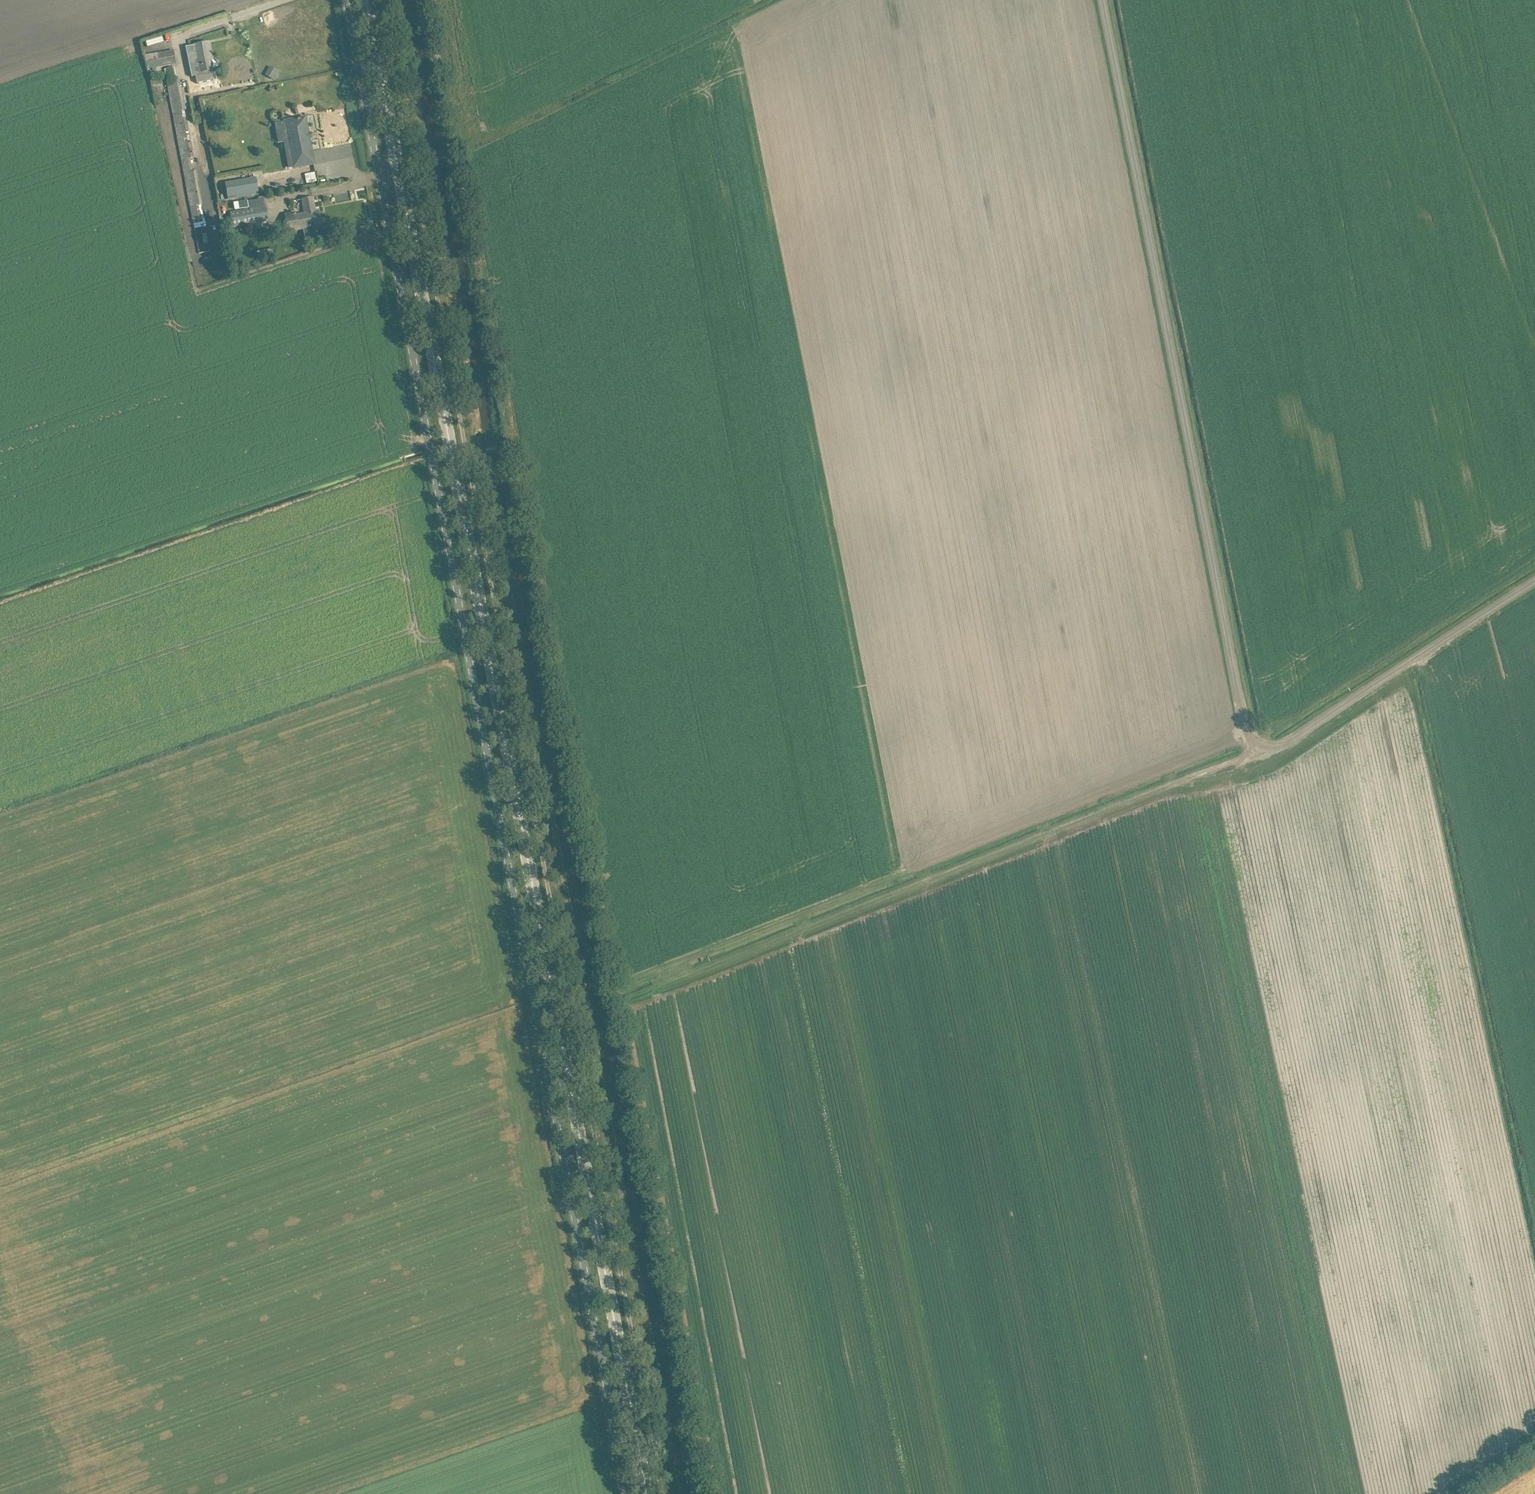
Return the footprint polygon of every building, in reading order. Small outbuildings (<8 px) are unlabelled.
[(208,43),(194,46),(189,47),(193,68),(195,68),(196,74),(202,72),(204,80),(213,79),(211,71),(209,60),(212,59),(208,43)] [(174,64),(175,64),(173,51),(144,56),(147,70),(163,67),(174,64)] [(269,66),(264,75),(274,80),(278,70),(269,66)] [(181,111),(185,111),(178,77),(176,77),(175,68),(164,70),(198,253),(211,251),(205,217),(201,218),(199,206),(202,205),(196,171),(192,171),(190,158),(194,158),(187,124),(184,124),(181,111)] [(313,164),(313,165),(314,165),(305,118),(284,122),(293,168),(313,164)] [(305,173),(306,183),(316,182),(315,173),(305,173)] [(253,193),(259,192),(256,178),(229,184),(232,197),(253,193)] [(305,214),(296,216),(295,213),(285,215),(288,232),(312,228),(315,228),(314,228),(321,226),(318,212),(315,212),(313,198),(302,200),(305,214)] [(247,202),(249,210),(229,214),(232,227),(255,223),(256,229),(263,228),(262,223),(266,222),(266,221),(268,221),(264,199),(247,202)] [(1286,751),(1267,759),(1269,764),(1288,756),(1286,751)]
